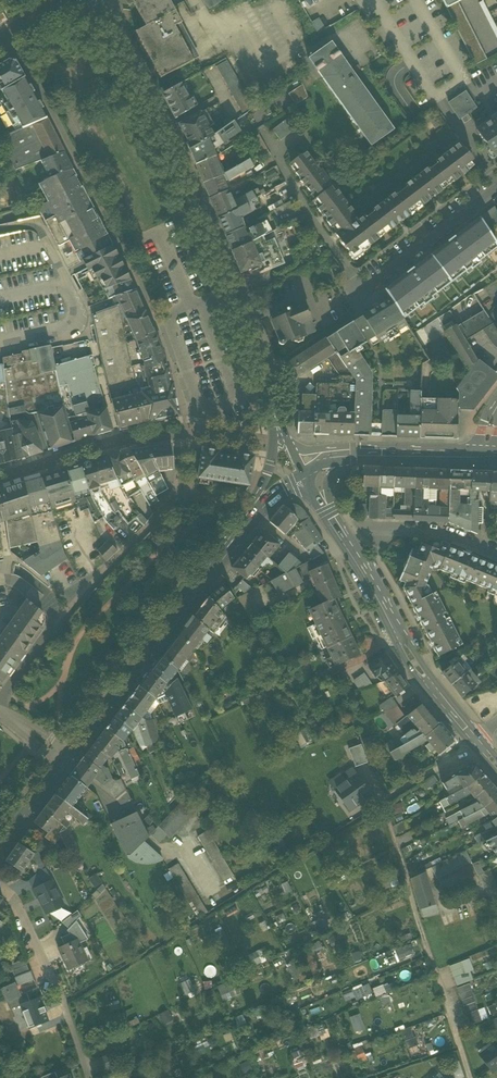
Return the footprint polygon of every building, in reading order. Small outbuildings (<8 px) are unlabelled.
[(161,79),(162,78),(161,78),(193,61),(194,61),(194,60),(193,60),(175,26),(176,26),(175,26),(181,23),(182,23),(182,22),(181,22),(180,19),(180,18),(179,18),(178,15),(178,14),(177,14),(176,11),(176,10),(175,10),(174,7),(174,6),(173,6),(172,4),(172,3),(171,3),(170,0),(132,0),(134,3),(133,3),(134,4),(136,7),(135,7),(136,8),(138,11),(138,12),(140,15),(140,16),(142,18),(142,19),(144,22),(144,23),(146,26),(137,32),(136,31),(136,32),(136,33),(138,36),(138,37),(138,36),(140,39),(140,40),(142,43),(142,44),(144,47),(144,48),(146,51),(146,52),(148,55),(148,56),(149,56),(150,59),(150,60),(151,59),(152,62),(152,63),(153,63),(154,66),(154,67),(155,67),(156,70),(157,71),(158,74),(159,75),(160,78),(161,79)] [(209,9),(214,6),(224,0),(204,0),(209,9)] [(447,8),(458,2),(463,0),(443,0),(446,7),(447,8)] [(483,1),(482,2),(479,3),(496,39),(496,29),(483,1)] [(487,59),(462,11),(458,2),(447,8),(446,7),(446,8),(450,17),(474,65),(475,65),(476,65),(487,59)] [(320,18),(312,22),(318,33),(326,28),(320,18)] [(193,45),(199,57),(217,47),(211,35),(193,45)] [(358,128),(371,147),(394,130),(381,112),(345,62),(345,61),(331,42),(308,59),(318,72),(358,128)] [(250,86),(231,55),(227,58),(245,89),(250,86)] [(1,90),(24,77),(16,62),(10,60),(0,66),(0,89),(1,90)] [(253,107),(240,84),(237,78),(233,72),(230,66),(227,61),(216,67),(219,73),(223,78),(226,84),(229,90),(229,91),(242,114),(253,107)] [(23,129),(32,125),(47,119),(42,109),(40,106),(38,102),(36,98),(33,93),(29,86),(24,77),(1,90),(5,97),(0,100),(0,104),(12,126),(19,122),(23,129)] [(162,94),(175,119),(195,108),(194,107),(190,100),(181,84),(162,94)] [(302,85),(289,94),(296,105),(307,98),(302,85)] [(449,103),(459,119),(476,108),(465,92),(449,103)] [(206,110),(201,113),(209,128),(214,125),(206,110)] [(213,136),(209,128),(201,113),(180,124),(179,125),(189,142),(187,144),(186,145),(189,150),(208,140),(213,136)] [(273,130),(280,141),(301,125),(293,115),(273,130)] [(461,119),(464,124),(471,120),(468,115),(461,119)] [(492,118),(493,119),(476,130),(495,158),(496,156),(496,115),(492,118)] [(47,119),(32,125),(49,158),(64,153),(47,119)] [(430,130),(438,126),(435,120),(426,124),(430,130)] [(208,140),(210,143),(213,142),(214,145),(219,144),(220,146),(240,132),(234,122),(213,136),(208,140)] [(49,158),(32,125),(23,129),(0,139),(0,140),(16,171),(41,161),(49,158)] [(340,189),(339,188),(336,190),(354,212),(351,214),(355,219),(358,222),(365,217),(366,219),(370,216),(374,213),(372,211),(395,194),(397,196),(402,192),(407,188),(405,186),(428,169),(429,171),(433,168),(437,165),(436,163),(442,157),(443,156),(429,138),(424,132),(418,132),(411,138),(410,136),(340,189)] [(250,140),(258,154),(267,149),(259,134),(250,140)] [(189,150),(195,165),(215,157),(216,157),(213,150),(210,143),(208,140),(189,150)] [(213,150),(220,146),(219,144),(214,145),(213,142),(210,143),(213,150)] [(460,144),(443,156),(442,157),(436,163),(437,165),(433,168),(447,186),(448,186),(447,186),(445,182),(450,178),(453,182),(453,183),(469,171),(468,170),(465,167),(471,163),(473,160),(465,150),(460,144)] [(312,202),(331,187),(329,183),(331,182),(330,181),(321,169),(320,171),(309,157),(305,152),(301,155),(298,155),(298,157),(291,163),(292,166),(295,164),(298,169),(295,172),(300,179),(299,179),(301,181),(304,186),(306,188),(306,187),(311,194),(313,193),(317,198),(314,200),(312,202)] [(50,179),(56,176),(73,170),(64,153),(49,158),(41,161),(50,179)] [(222,176),(223,175),(218,165),(215,157),(195,165),(203,184),(222,176)] [(227,164),(229,171),(245,162),(245,161),(243,157),(227,164)] [(223,175),(222,176),(224,182),(228,180),(228,181),(253,166),(249,159),(245,161),(245,162),(229,171),(224,174),(224,175),(223,175)] [(226,161),(218,165),(223,175),(224,175),(224,174),(229,171),(227,164),(226,161)] [(405,186),(407,188),(402,192),(416,210),(413,206),(418,202),(421,206),(422,207),(430,201),(429,199),(428,198),(432,194),(433,196),(434,197),(442,191),(442,190),(439,186),(444,182),(447,186),(433,168),(429,171),(428,169),(405,186)] [(274,169),(265,174),(269,181),(277,176),(274,169)] [(43,193),(76,176),(74,172),(73,170),(56,176),(50,179),(39,185),(42,189),(43,193)] [(75,253),(80,262),(83,261),(113,245),(76,176),(43,193),(48,203),(38,208),(46,223),(46,222),(59,247),(69,241),(75,253)] [(203,184),(210,199),(228,191),(224,182),(222,176),(203,184)] [(335,234),(335,235),(355,219),(351,214),(354,212),(336,190),(334,191),(331,187),(312,202),(313,202),(317,199),(321,204),(317,207),(316,207),(322,216),(324,215),(327,212),(330,217),(327,219),(326,220),(332,228),(333,228),(337,224),(341,229),(337,233),(335,234)] [(261,195),(257,189),(252,192),(256,199),(257,199),(260,197),(259,196),(261,195)] [(210,199),(211,201),(230,193),(229,190),(228,191),(210,199)] [(256,199),(252,192),(234,202),(237,209),(246,204),(247,205),(256,199)] [(372,211),(374,213),(370,216),(384,234),(381,230),(387,226),(390,230),(390,231),(398,225),(397,223),(396,222),(400,218),(402,220),(403,221),(411,215),(410,214),(407,210),(412,206),(415,210),(416,210),(402,192),(397,196),(395,194),(372,211)] [(234,202),(230,193),(211,201),(218,219),(237,211),(237,209),(234,202)] [(256,199),(247,205),(251,213),(262,207),(257,199),(256,199)] [(413,206),(416,210),(421,206),(418,202),(413,206)] [(240,219),(251,213),(247,205),(246,204),(237,209),(237,211),(238,215),(239,218),(240,219)] [(407,210),(410,214),(415,210),(412,206),(407,210)] [(480,218),(488,231),(496,225),(496,214),(494,207),(480,218)] [(218,219),(225,235),(243,228),(243,227),(240,219),(239,218),(238,215),(237,211),(218,219)] [(384,234),(370,216),(366,219),(365,217),(358,222),(355,219),(335,235),(337,234),(341,238),(339,239),(340,241),(339,241),(346,250),(346,249),(349,253),(348,254),(354,261),(364,254),(362,251),(360,248),(367,243),(370,246),(379,239),(379,238),(376,234),(381,230),(384,234)] [(385,290),(400,314),(495,242),(488,231),(480,218),(454,237),(455,238),(448,243),(447,242),(413,268),(414,269),(407,274),(406,274),(385,290)] [(259,224),(265,235),(272,231),(266,220),(259,224)] [(249,231),(246,233),(245,234),(250,244),(252,243),(263,236),(265,235),(259,224),(259,223),(248,229),(249,231)] [(246,233),(243,228),(225,235),(232,251),(250,244),(245,234),(246,233)] [(252,243),(257,256),(262,254),(265,262),(268,261),(272,269),(285,264),(274,239),(266,242),(263,236),(252,243)] [(402,253),(413,245),(407,237),(385,252),(389,257),(399,250),(402,253)] [(408,315),(406,313),(410,310),(412,313),(419,307),(417,305),(421,302),(424,306),(433,299),(430,295),(434,292),(436,294),(443,289),(441,287),(445,284),(447,286),(455,279),(454,277),(458,274),(460,277),(466,271),(464,269),(468,266),(472,270),(481,263),(477,259),(482,256),(484,258),(496,248),(496,245),(495,242),(400,314),(403,319),(408,315)] [(261,264),(257,256),(252,243),(250,244),(232,251),(241,273),(261,264)] [(360,248),(362,251),(364,250),(364,252),(369,248),(368,247),(370,246),(367,243),(360,248)] [(85,265),(87,269),(117,253),(115,249),(113,245),(83,261),(85,265)] [(119,257),(117,253),(87,269),(90,267),(97,280),(100,278),(106,289),(109,288),(112,287),(131,281),(125,269),(119,257)] [(261,264),(265,262),(262,254),(257,256),(261,264)] [(94,282),(97,280),(90,267),(87,269),(94,282)] [(103,290),(106,289),(100,278),(97,280),(103,290)] [(131,281),(112,287),(115,297),(116,296),(135,290),(131,281)] [(109,299),(115,297),(112,287),(109,288),(110,293),(107,294),(109,299)] [(137,340),(137,341),(143,339),(144,340),(156,336),(145,313),(135,290),(116,296),(120,305),(137,340)] [(467,318),(483,311),(476,294),(460,301),(467,318)] [(362,316),(356,320),(369,340),(372,346),(378,343),(379,343),(387,338),(388,337),(386,334),(395,328),(397,331),(398,331),(406,326),(390,299),(384,302),(383,301),(377,305),(378,306),(374,308),(373,307),(367,311),(368,312),(362,316)] [(271,317),(280,339),(278,341),(278,343),(279,345),(281,345),(283,345),(284,345),(285,344),(285,343),(285,342),(292,339),(293,341),(298,343),(303,341),(305,336),(300,325),(302,325),(301,324),(311,320),(304,303),(290,309),(289,308),(285,310),(285,311),(271,317)] [(110,394),(111,400),(139,393),(138,390),(132,367),(127,343),(137,340),(120,305),(92,315),(94,325),(101,360),(110,394)] [(458,326),(450,311),(438,318),(446,333),(458,326)] [(493,324),(487,316),(483,311),(458,326),(446,333),(452,342),(467,367),(476,362),(462,338),(464,337),(466,340),(483,330),(488,339),(493,345),(496,348),(496,330),(493,324)] [(300,325),(305,336),(316,332),(311,320),(301,324),(302,325),(300,325)] [(365,343),(369,340),(356,320),(352,323),(365,343)] [(365,343),(352,323),(352,322),(341,329),(327,338),(355,382),(355,385),(354,403),(354,414),(353,436),(368,436),(368,435),(381,436),(381,437),(396,437),(397,417),(398,417),(398,412),(382,411),(382,425),(369,424),(369,379),(369,375),(354,350),(365,343)] [(388,337),(387,338),(389,340),(400,334),(398,331),(397,331),(395,328),(386,334),(388,337)] [(143,339),(137,341),(144,363),(151,361),(151,358),(163,356),(156,336),(144,340),(143,339)] [(338,376),(338,384),(355,385),(355,382),(327,338),(317,344),(326,358),(338,376)] [(87,354),(87,355),(93,354),(88,339),(62,346),(66,359),(70,358),(87,354)] [(132,367),(144,363),(137,341),(137,340),(127,343),(132,367)] [(315,366),(326,358),(317,344),(306,352),(315,366)] [(4,373),(5,378),(5,382),(10,416),(20,414),(26,413),(29,415),(37,413),(37,414),(63,405),(62,399),(59,387),(57,377),(55,366),(51,348),(42,350),(23,354),(13,356),(3,358),(4,365),(4,373)] [(286,365),(295,379),(315,366),(306,352),(286,365)] [(55,366),(57,377),(93,367),(95,366),(93,355),(55,366)] [(151,361),(144,363),(149,388),(171,384),(168,369),(167,369),(163,360),(164,359),(163,356),(151,358),(151,361)] [(469,372),(463,380),(483,395),(496,377),(477,362),(476,362),(467,367),(469,372)] [(138,390),(149,388),(144,363),(132,367),(138,390)] [(94,367),(93,367),(57,377),(59,387),(67,386),(73,407),(75,417),(87,413),(87,414),(106,409),(94,367)] [(472,409),(483,395),(463,380),(456,389),(459,393),(459,400),(458,408),(472,409)] [(5,382),(0,383),(0,432),(12,430),(12,428),(11,422),(10,416),(5,382)] [(329,413),(329,402),(330,384),(316,383),(316,385),(316,395),(315,412),(329,413)] [(173,385),(171,384),(149,388),(138,390),(139,393),(147,422),(176,416),(179,412),(173,385)] [(338,384),(330,384),(329,402),(354,403),(355,385),(338,384)] [(70,418),(72,424),(88,418),(87,414),(87,413),(75,417),(71,404),(70,398),(67,386),(59,387),(62,399),(63,405),(67,419),(70,418)] [(410,391),(410,417),(420,417),(421,399),(421,391),(414,391),(410,391)] [(140,424),(147,422),(139,393),(111,400),(119,429),(135,424),(134,421),(139,420),(140,423),(140,424)] [(304,395),(304,412),(315,412),(316,395),(304,395)] [(457,439),(458,408),(459,400),(421,399),(420,417),(420,438),(457,439)] [(214,418),(227,415),(228,419),(244,415),(242,403),(212,411),(214,418)] [(69,425),(67,419),(63,405),(37,414),(49,450),(67,444),(74,442),(69,425)] [(106,409),(87,414),(88,418),(94,436),(113,430),(106,409)] [(314,435),(315,412),(304,412),(299,412),(298,412),(297,434),(314,435)] [(329,413),(315,412),(314,435),(328,435),(329,413)] [(354,414),(345,413),(338,413),(329,413),(328,435),(353,436),(354,414)] [(420,438),(420,417),(410,417),(398,417),(397,417),(396,437),(420,438)] [(94,436),(88,418),(72,424),(71,424),(76,441),(94,436)] [(12,428),(12,430),(17,460),(29,457),(20,422),(19,420),(11,422),(12,428)] [(31,422),(20,422),(29,457),(43,452),(35,431),(34,427),(31,422)] [(17,460),(12,430),(0,432),(0,465),(5,464),(17,460)] [(157,444),(157,447),(170,446),(172,457),(173,457),(172,444),(157,444)] [(157,447),(148,448),(158,470),(167,469),(168,470),(174,469),(173,457),(172,457),(170,446),(157,447)] [(144,475),(145,477),(158,470),(148,448),(130,451),(144,475)] [(135,480),(144,475),(130,451),(126,449),(120,451),(130,472),(135,480)] [(209,480),(249,486),(254,456),(237,454),(237,458),(227,457),(219,455),(219,451),(203,449),(198,478),(200,479),(200,484),(208,485),(209,480)] [(107,458),(116,478),(130,472),(120,451),(106,455),(107,458)] [(106,458),(92,462),(101,490),(109,487),(107,482),(116,479),(107,458),(106,458)] [(92,462),(91,462),(82,465),(81,465),(90,492),(90,494),(90,495),(94,502),(103,517),(106,522),(107,523),(114,530),(116,530),(118,528),(118,526),(116,524),(120,519),(115,514),(115,513),(114,513),(113,512),(102,493),(101,492),(101,491),(101,490),(92,462)] [(80,512),(88,510),(93,523),(99,520),(103,517),(94,502),(90,495),(90,494),(90,492),(81,465),(74,467),(66,470),(70,483),(69,483),(73,493),(76,504),(77,504),(80,513),(80,512)] [(363,486),(373,487),(378,487),(379,468),(364,467),(363,486)] [(379,468),(378,487),(393,487),(394,468),(379,468)] [(415,469),(394,468),(393,487),(394,488),(405,488),(414,488),(415,469)] [(430,489),(436,489),(436,470),(415,469),(414,488),(414,489),(430,489)] [(42,478),(50,506),(53,505),(53,503),(71,498),(71,500),(74,499),(69,483),(70,482),(66,470),(57,473),(42,478)] [(159,471),(158,470),(145,477),(149,485),(153,492),(154,493),(156,496),(168,489),(159,471)] [(436,489),(442,490),(449,490),(450,470),(436,470),(436,489)] [(450,470),(449,490),(459,490),(470,490),(471,490),(471,471),(450,470)] [(479,491),(490,491),(490,472),(471,471),(471,490),(479,491)] [(121,487),(135,480),(130,472),(116,478),(120,485),(121,487)] [(135,480),(140,490),(149,485),(145,477),(144,475),(135,480)] [(41,477),(24,482),(30,507),(49,503),(49,502),(45,490),(45,489),(41,477)] [(101,492),(105,498),(111,496),(124,492),(121,487),(120,485),(119,485),(116,479),(107,482),(109,487),(101,490),(101,491),(101,492)] [(135,480),(121,487),(124,492),(128,499),(141,490),(140,490),(135,480)] [(30,510),(30,507),(24,482),(1,490),(6,521),(31,512),(30,510)] [(153,492),(149,485),(140,490),(141,490),(145,497),(153,492)] [(378,492),(378,496),(386,496),(393,496),(393,492),(394,488),(393,487),(378,487),(378,492)] [(407,506),(414,506),(414,489),(414,488),(405,488),(405,493),(404,506),(407,506)] [(414,506),(414,508),(434,509),(435,498),(430,498),(430,489),(414,489),(414,506)] [(449,522),(449,490),(442,490),(442,493),(440,493),(440,509),(440,510),(441,511),(441,522),(442,522),(449,522)] [(459,496),(459,490),(449,490),(449,522),(470,531),(470,529),(470,505),(459,505),(459,496)] [(470,501),(478,501),(479,491),(471,490),(470,490),(470,496),(470,501)] [(378,496),(378,492),(373,491),(370,491),(370,519),(377,519),(378,496)] [(118,512),(127,524),(137,517),(140,514),(131,503),(127,499),(128,499),(124,492),(111,496),(105,498),(114,513),(115,513),(115,514),(118,512)] [(385,509),(386,496),(378,496),(377,519),(385,520),(385,509)] [(50,506),(54,516),(77,509),(74,499),(71,500),(71,498),(53,503),(53,505),(50,506)] [(30,510),(31,512),(38,542),(40,551),(23,562),(41,576),(67,559),(64,554),(49,503),(30,507),(30,510)] [(289,504),(282,507),(296,520),(299,524),(316,545),(323,540),(309,518),(304,512),(299,506),(294,505),(289,504)] [(284,535),(288,531),(296,520),(282,507),(269,523),(284,535)] [(435,509),(434,509),(414,508),(413,511),(413,521),(435,522),(435,509)] [(413,521),(413,511),(407,511),(393,511),(393,520),(413,521)] [(9,549),(38,542),(31,512),(6,521),(9,549)] [(140,514),(137,517),(144,526),(148,521),(141,514),(140,514)] [(301,527),(296,520),(288,531),(292,534),(293,534),(301,527)] [(293,535),(300,543),(308,536),(301,527),(293,534),(293,535)] [(251,544),(252,544),(267,557),(268,558),(279,545),(263,530),(251,544)] [(289,539),(293,535),(293,534),(292,534),(288,531),(284,535),(289,539)] [(316,545),(308,536),(300,543),(307,552),(316,545)] [(98,551),(107,562),(117,551),(109,542),(108,542),(106,543),(103,546),(98,551)] [(403,588),(411,605),(429,596),(425,587),(426,585),(432,570),(434,564),(440,567),(448,548),(440,545),(438,550),(421,543),(418,552),(412,549),(399,581),(405,583),(403,588)] [(257,568),(267,557),(252,544),(242,555),(257,568)] [(307,552),(313,560),(323,554),(316,545),(307,552)] [(448,548),(440,567),(439,570),(450,575),(452,575),(453,574),(454,574),(463,578),(464,579),(464,580),(466,581),(488,590),(490,591),(490,590),(492,589),(496,591),(496,566),(449,546),(448,548)] [(272,561),(278,566),(288,554),(282,549),(272,561)] [(302,566),(288,554),(278,566),(277,566),(285,573),(286,574),(295,569),(302,566)] [(251,576),(257,568),(242,555),(232,568),(246,579),(250,574),(251,576)] [(309,571),(315,586),(332,579),(326,564),(309,571)] [(270,581),(278,595),(302,583),(295,569),(286,574),(285,573),(272,580),(270,581)] [(452,575),(450,575),(449,578),(464,584),(466,581),(464,580),(464,579),(463,578),(454,574),(453,574),(452,575)] [(340,597),(332,579),(315,586),(323,604),(334,599),(334,600),(340,597)] [(236,586),(245,594),(254,590),(242,580),(236,586)] [(234,598),(224,585),(209,597),(219,610),(220,610),(234,598)] [(488,590),(487,593),(496,597),(496,591),(492,589),(490,590),(490,591),(488,590)] [(432,594),(429,596),(411,605),(424,631),(445,620),(442,614),(446,612),(439,599),(435,600),(432,594)] [(208,597),(193,617),(209,630),(214,634),(226,617),(220,610),(219,610),(209,597),(208,597)] [(309,611),(327,649),(352,637),(334,600),(334,599),(323,604),(309,611)] [(28,600),(21,610),(0,639),(0,648),(19,661),(43,627),(42,627),(43,625),(44,621),(43,616),(42,612),(39,610),(32,605),(33,604),(28,600)] [(245,612),(248,618),(258,612),(255,607),(245,612)] [(448,626),(452,624),(446,612),(442,614),(445,620),(448,626)] [(194,650),(209,630),(193,617),(177,637),(194,650)] [(448,626),(445,620),(424,631),(438,657),(459,646),(455,640),(459,638),(452,624),(448,626)] [(178,671),(194,650),(177,637),(161,658),(178,671)] [(331,657),(335,666),(335,667),(343,663),(360,655),(355,644),(353,639),(352,639),(352,637),(327,649),(331,657)] [(6,674),(8,676),(19,661),(0,648),(0,683),(6,674)] [(379,675),(384,682),(398,672),(388,656),(369,669),(375,678),(379,675)] [(330,668),(335,666),(331,657),(326,660),(330,668)] [(177,671),(178,671),(161,658),(151,672),(167,685),(173,677),(177,671)] [(467,672),(461,666),(457,661),(457,660),(451,665),(442,673),(452,685),(467,672)] [(437,667),(442,673),(451,665),(447,661),(443,662),(437,667)] [(466,662),(463,664),(461,666),(467,672),(469,671),(472,669),(466,662)] [(326,670),(329,678),(340,673),(347,670),(343,663),(335,667),(335,666),(330,668),(326,670)] [(469,671),(467,672),(477,684),(479,683),(469,671)] [(164,689),(167,685),(151,672),(139,686),(155,699),(164,689)] [(409,687),(398,672),(384,682),(395,697),(409,687)] [(477,685),(477,684),(467,672),(452,685),(462,697),(477,685)] [(359,689),(372,685),(364,673),(353,681),(359,689)] [(173,677),(167,685),(170,687),(183,713),(191,710),(177,680),(176,681),(173,677)] [(167,685),(164,689),(166,690),(164,693),(167,700),(176,717),(183,713),(170,687),(167,685)] [(150,706),(155,699),(139,686),(125,704),(142,717),(144,714),(147,711),(150,706)] [(158,705),(167,700),(164,693),(166,690),(164,689),(155,699),(157,703),(158,705)] [(379,706),(384,712),(397,707),(391,697),(379,706)] [(138,722),(142,717),(125,704),(116,717),(132,730),(138,722)] [(414,725),(429,713),(422,704),(406,716),(414,725)] [(405,717),(397,707),(384,712),(393,726),(398,723),(405,717)] [(439,725),(429,713),(414,725),(419,730),(422,734),(424,737),(439,725)] [(144,714),(142,717),(145,720),(147,729),(154,727),(151,717),(149,718),(144,714)] [(398,723),(407,734),(411,730),(412,732),(414,730),(416,732),(419,730),(414,725),(406,716),(405,717),(398,723)] [(126,738),(132,730),(116,717),(107,729),(123,742),(126,738)] [(149,734),(147,729),(145,720),(142,717),(138,722),(141,724),(139,726),(145,746),(151,744),(149,734)] [(427,740),(430,744),(434,749),(438,754),(453,742),(439,725),(424,737),(427,740)] [(107,729),(93,746),(108,758),(110,759),(115,753),(119,749),(119,747),(120,745),(123,742),(107,729)] [(422,734),(419,730),(416,732),(414,730),(412,732),(411,730),(407,734),(404,736),(409,742),(422,734)] [(424,737),(422,734),(409,742),(398,748),(389,753),(394,760),(395,760),(396,760),(402,757),(403,756),(403,754),(427,740),(424,737)] [(394,743),(398,748),(409,742),(404,736),(394,743)] [(126,738),(123,742),(131,758),(137,756),(129,739),(126,738)] [(398,748),(394,743),(391,739),(384,746),(389,753),(398,748)] [(132,762),(131,758),(123,742),(120,745),(124,750),(120,751),(120,754),(125,765),(131,779),(139,776),(132,762)] [(349,749),(355,767),(367,763),(361,744),(349,749)] [(84,758),(99,769),(101,766),(108,758),(93,746),(84,758)] [(84,758),(75,769),(91,782),(94,778),(97,774),(100,770),(99,769),(84,758)] [(119,775),(124,773),(120,763),(115,764),(119,775)] [(460,785),(463,789),(466,788),(483,774),(476,765),(471,764),(441,783),(446,790),(456,784),(457,786),(460,785)] [(106,769),(101,766),(99,769),(100,770),(101,771),(106,781),(112,778),(107,768),(106,769)] [(86,788),(91,782),(75,769),(70,776),(71,776),(86,788)] [(101,771),(100,770),(97,774),(99,776),(96,780),(102,785),(106,781),(101,771)] [(329,782),(334,789),(345,781),(340,774),(329,782)] [(345,781),(334,789),(350,811),(371,795),(367,790),(369,789),(362,780),(361,781),(356,774),(345,781)] [(483,774),(466,788),(470,793),(474,798),(491,785),(483,774)] [(71,776),(56,795),(72,807),(75,803),(86,788),(71,776)] [(423,784),(427,789),(438,782),(434,776),(423,784)] [(102,785),(111,794),(123,783),(121,778),(115,781),(112,778),(106,781),(102,785)] [(137,812),(123,783),(111,794),(130,815),(139,826),(143,824),(137,812)] [(491,785),(474,798),(475,799),(476,798),(480,804),(484,808),(496,798),(496,791),(491,785)] [(463,789),(445,798),(449,805),(467,795),(470,793),(466,788),(463,789)] [(63,819),(68,812),(72,807),(56,795),(43,811),(58,823),(59,823),(63,819)] [(188,796),(183,801),(188,805),(192,801),(188,796)] [(443,808),(449,805),(445,798),(439,801),(443,808)] [(484,808),(488,813),(494,820),(496,817),(496,798),(484,808)] [(194,812),(188,805),(183,801),(181,803),(169,815),(181,826),(194,812)] [(75,803),(72,807),(81,814),(84,810),(75,803)] [(477,803),(460,811),(462,817),(463,818),(484,808),(480,804),(478,805),(477,803)] [(81,814),(72,807),(68,812),(84,825),(88,819),(81,814)] [(488,813),(484,808),(463,818),(460,820),(458,821),(461,828),(466,825),(486,816),(485,814),(488,813)] [(56,826),(58,823),(43,811),(34,823),(48,834),(49,834),(51,832),(56,826)] [(446,818),(449,825),(458,821),(460,820),(459,818),(457,813),(446,818)] [(129,825),(143,842),(149,837),(143,824),(139,826),(130,815),(111,824),(115,832),(129,825)] [(181,826),(169,815),(158,826),(167,835),(170,838),(181,826)] [(63,819),(59,823),(63,826),(61,830),(59,832),(60,836),(61,837),(75,866),(81,862),(66,829),(70,824),(63,819)] [(404,820),(398,823),(401,832),(409,828),(404,820)] [(395,835),(401,832),(398,823),(392,827),(395,835)] [(162,859),(143,842),(129,825),(115,832),(127,857),(129,859),(132,860),(134,861),(136,862),(138,863),(140,863),(142,863),(145,864),(147,864),(149,864),(151,863),(153,863),(156,862),(158,861),(160,861),(163,860),(162,859)] [(56,826),(51,832),(57,838),(60,836),(59,832),(61,830),(56,826)] [(150,835),(159,843),(167,835),(158,826),(150,835)] [(496,835),(496,830),(496,827),(475,838),(478,845),(479,844),(481,843),(485,841),(496,835)] [(212,861),(223,881),(233,875),(221,856),(222,856),(207,831),(198,837),(212,861)] [(61,837),(60,836),(57,838),(51,832),(49,834),(48,834),(46,837),(54,843),(58,838),(61,837)] [(485,841),(492,850),(496,856),(496,835),(485,841)] [(482,846),(481,847),(487,854),(492,850),(485,841),(481,843),(482,846)] [(6,861),(22,872),(33,856),(34,854),(18,843),(6,861)] [(466,851),(431,868),(436,879),(471,862),(466,851)] [(33,856),(39,871),(44,868),(38,852),(34,854),(33,856)] [(478,861),(472,864),(478,876),(483,873),(478,861)] [(169,869),(198,918),(208,912),(178,864),(169,869)] [(30,881),(34,888),(51,879),(45,868),(44,868),(39,871),(30,881)] [(416,901),(417,900),(432,896),(425,872),(410,879),(416,901)] [(89,877),(93,887),(102,883),(98,873),(89,877)] [(38,898),(46,915),(64,906),(51,879),(34,888),(32,889),(37,899),(38,898)] [(106,914),(118,906),(103,884),(91,892),(106,914)] [(437,912),(432,896),(417,900),(421,917),(437,912)] [(62,922),(68,929),(76,921),(81,916),(77,910),(62,922)] [(61,938),(64,945),(77,939),(79,944),(88,939),(76,921),(68,929),(67,930),(69,934),(61,938)] [(82,951),(79,944),(77,939),(64,945),(59,948),(69,970),(87,961),(82,951)] [(316,955),(325,951),(320,940),(311,945),(316,955)] [(388,963),(415,954),(411,943),(384,952),(388,963)] [(87,948),(82,951),(87,961),(89,960),(89,962),(91,961),(90,960),(92,959),(87,948)] [(253,965),(266,960),(261,948),(248,954),(253,965)] [(326,974),(336,971),(334,965),(329,967),(326,956),(321,957),(326,974)] [(10,965),(15,977),(29,971),(24,959),(10,965)] [(449,966),(454,978),(465,973),(461,962),(449,966)] [(480,965),(473,967),(475,974),(483,972),(480,965)] [(17,982),(18,985),(34,979),(31,972),(31,971),(30,971),(15,977),(17,982)] [(469,972),(465,973),(454,978),(457,986),(472,980),(469,972)] [(219,984),(222,999),(237,995),(234,981),(219,984)] [(351,989),(357,1000),(373,992),(368,982),(351,989)] [(18,998),(20,997),(14,983),(1,989),(4,997),(7,1003),(18,998)] [(457,988),(461,1000),(473,996),(474,996),(469,984),(457,988)] [(20,997),(18,998),(20,1005),(30,1001),(27,993),(20,997)] [(475,1002),(473,996),(461,1000),(463,1006),(475,1002)] [(21,1005),(20,1005),(18,998),(7,1003),(10,1010),(21,1005)] [(21,1005),(29,1028),(48,1021),(39,998),(30,1001),(20,1005),(21,1005)] [(477,1008),(475,1002),(463,1006),(466,1012),(477,1008)] [(466,1014),(470,1025),(482,1021),(478,1010),(466,1014)] [(350,1016),(354,1032),(365,1029),(360,1013),(350,1016)] [(411,1026),(401,1030),(408,1047),(418,1043),(411,1026)] [(319,1031),(322,1039),(330,1036),(327,1028),(319,1031)] [(492,1072),(496,1069),(496,1042),(492,1046),(493,1049),(481,1057),(492,1072)] [(493,1049),(492,1046),(480,1055),(481,1057),(493,1049)] [(354,1049),(359,1063),(366,1060),(361,1047),(354,1049)] [(290,1053),(296,1068),(305,1064),(300,1049),(290,1053)] [(98,1061),(103,1072),(119,1065),(114,1055),(98,1061)] [(455,1077),(458,1077),(463,1076),(458,1061),(451,1064),(455,1077)]
